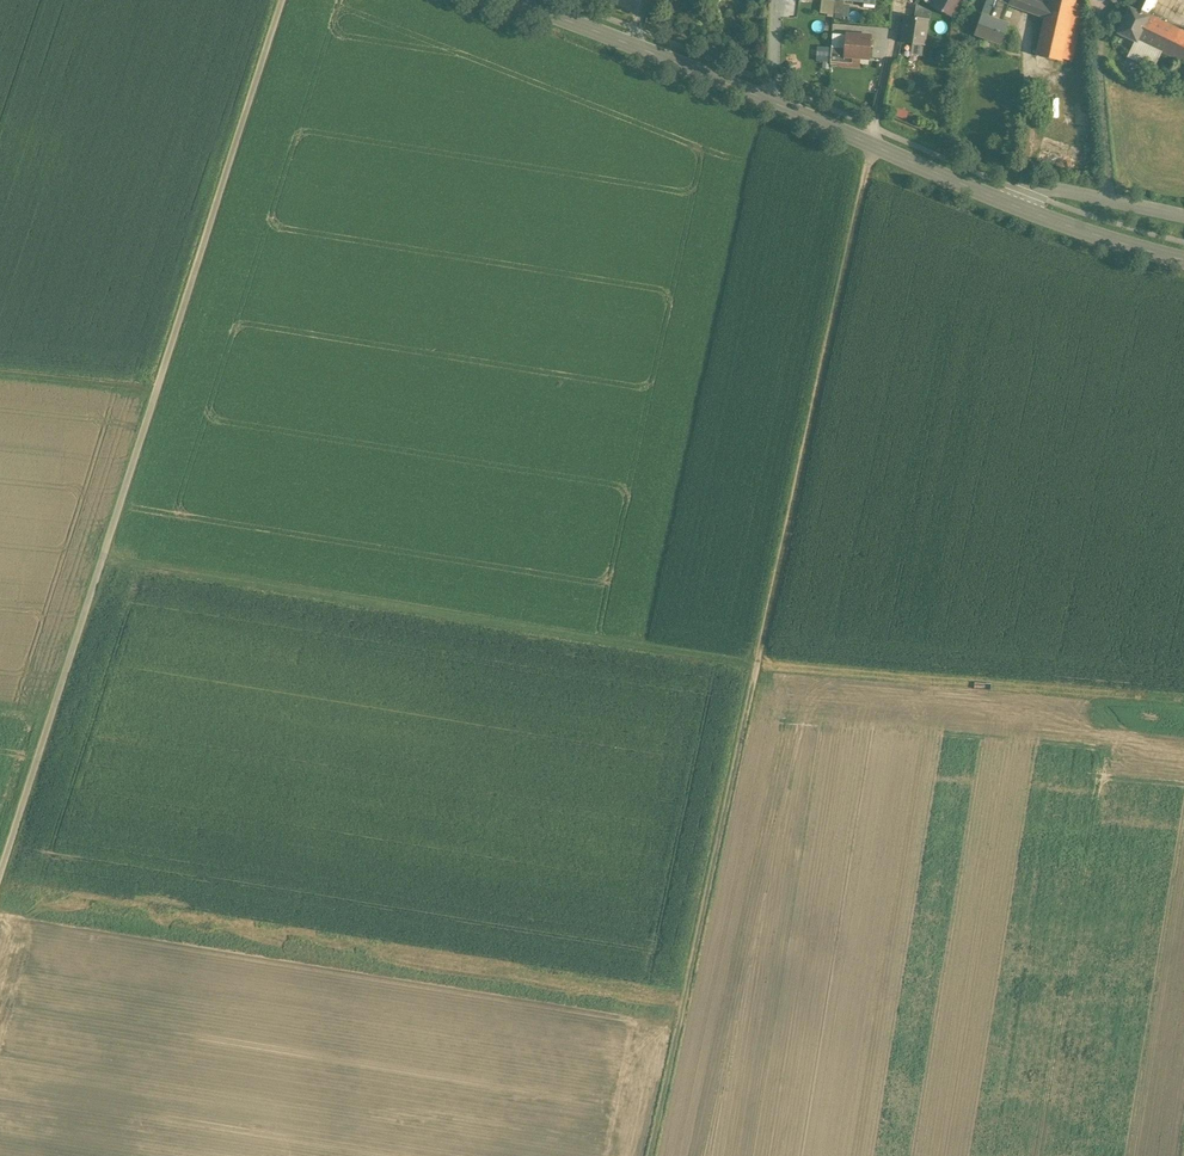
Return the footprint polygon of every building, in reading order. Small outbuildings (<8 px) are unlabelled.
[(819,13),(848,17),(850,2),(837,0),(821,0),(819,13)] [(933,6),(954,17),(963,0),(936,0),(933,6)] [(983,15),(991,18),(998,1),(996,0),(989,0),(983,15)] [(1003,23),(1010,5),(1011,4),(1005,2),(1000,0),(998,0),(998,1),(991,18),(1003,23)] [(1011,4),(1010,5),(1023,10),(1027,0),(1012,0),(1011,4)] [(1035,0),(1027,0),(1023,10),(1031,13),(1036,0),(1035,0)] [(1049,5),(1036,0),(1031,13),(1045,19),(1049,5)] [(1049,5),(1045,19),(1036,55),(1062,61),(1076,4),(1077,0),(1050,0),(1049,5)] [(1133,9),(1149,16),(1149,15),(1157,0),(1137,0),(1133,9)] [(1085,6),(1076,4),(1062,61),(1071,64),(1085,6)] [(911,14),(929,19),(931,10),(913,6),(911,14)] [(1130,7),(1118,33),(1137,43),(1138,41),(1149,16),(1133,9),(1130,7)] [(983,15),(975,34),(1002,45),(1009,25),(1003,23),(991,18),(983,15)] [(1149,15),(1149,16),(1138,41),(1183,63),(1183,32),(1149,15)] [(907,17),(904,42),(926,44),(929,20),(907,17)] [(869,58),(871,37),(847,35),(846,56),(869,58)] [(906,118),(909,110),(897,107),(895,115),(906,118)]
